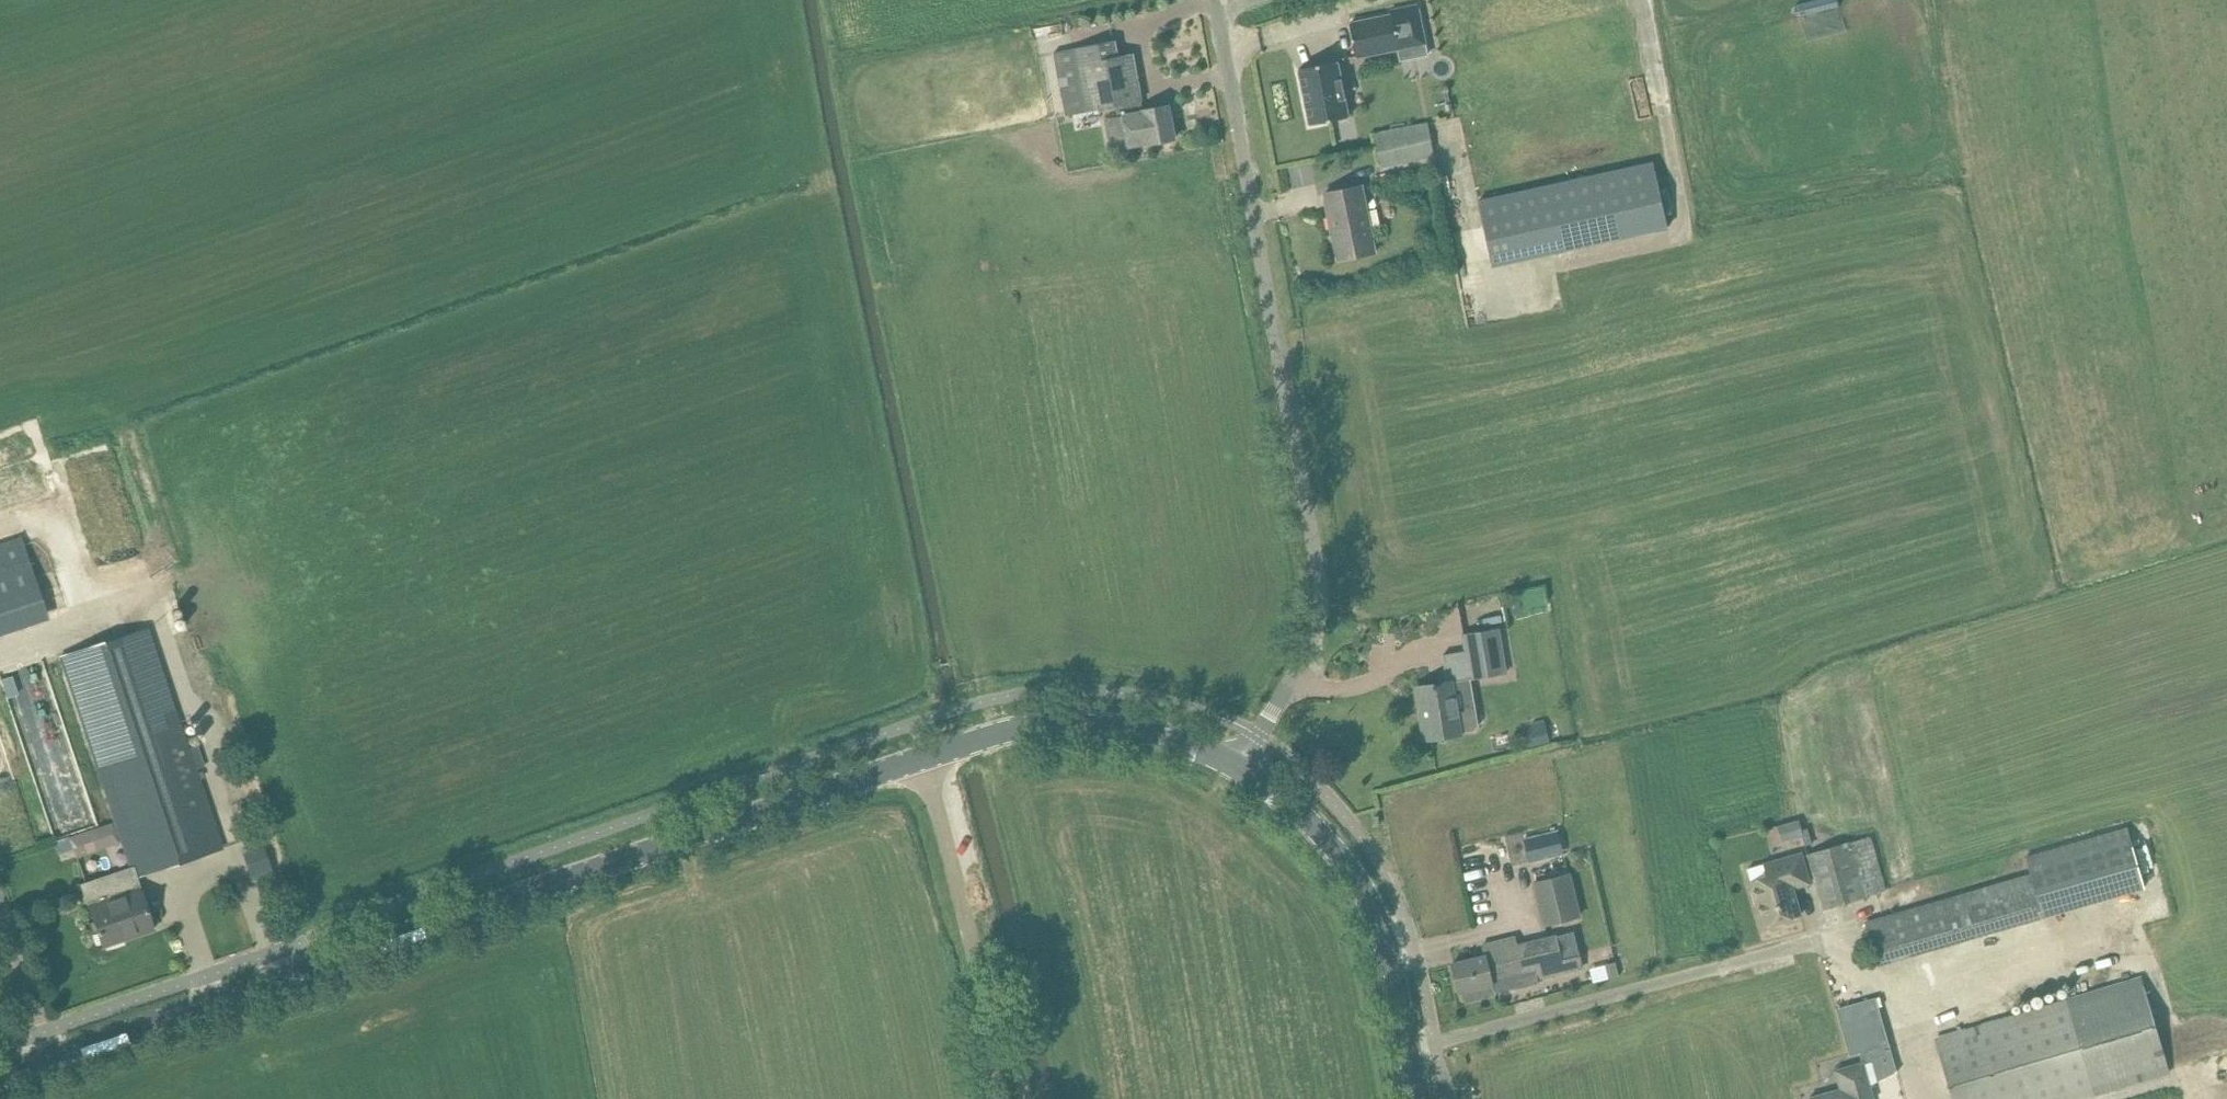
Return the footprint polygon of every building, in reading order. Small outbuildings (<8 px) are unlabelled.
[(1372,18),(1349,23),(1356,57),(1397,49),(1399,60),(1428,54),(1418,5),(1391,10),(1392,14),(1372,18)] [(1114,41),(1053,52),(1065,116),(1116,106),(1118,117),(1143,111),(1132,53),(1117,56),(1114,41)] [(1337,61),(1299,69),(1310,125),(1348,117),(1337,61)] [(1118,117),(1104,119),(1111,151),(1174,139),(1168,106),(1143,111),(1118,117)] [(1434,157),(1428,126),(1374,137),(1380,167),(1434,157)] [(1520,192),(1477,202),(1490,258),(1533,248),(1535,257),(1668,227),(1654,163),(1520,192)] [(1338,260),(1375,252),(1362,186),(1324,194),(1338,260)] [(0,545),(0,633),(43,622),(21,539),(0,545)] [(146,626),(59,655),(130,867),(133,876),(135,875),(220,847),(194,770),(205,766),(198,745),(187,749),(146,626)] [(1497,630),(1464,635),(1467,650),(1469,666),(1471,678),(1504,673),(1497,630)] [(1438,684),(1416,687),(1420,712),(1425,711),(1429,739),(1451,735),(1461,733),(1474,731),(1478,726),(1476,712),(1472,709),(1467,679),(1471,678),(1469,666),(1446,670),(1448,682),(1438,684)] [(1525,737),(1528,747),(1551,741),(1546,719),(1533,721),(1525,737)] [(1798,820),(1777,826),(1781,842),(1802,836),(1803,836),(1806,845),(1812,843),(1808,829),(1801,831),(1798,820)] [(111,823),(90,831),(96,850),(117,843),(111,823)] [(1558,830),(1524,838),(1530,862),(1564,854),(1558,830)] [(1870,836),(1808,854),(1824,908),(1865,896),(1885,890),(1870,836)] [(1770,863),(1748,869),(1751,881),(1764,926),(1768,924),(1772,926),(1781,924),(1783,920),(1801,915),(1793,888),(1810,883),(1801,854),(1770,863)] [(121,878),(84,890),(95,925),(102,946),(128,937),(127,933),(152,925),(145,904),(140,889),(135,875),(133,876),(130,867),(119,871),(121,878)] [(1571,872),(1532,881),(1543,927),(1582,918),(1571,872)] [(1925,905),(1867,921),(1878,965),(1937,949),(1925,905)] [(1485,956),(1452,964),(1459,992),(1463,991),(1465,1001),(1495,994),(1495,993),(1513,989),(1510,979),(1525,976),(1536,973),(1537,978),(1565,971),(1582,967),(1573,931),(1550,937),(1518,945),(1516,937),(1483,945),(1485,956)] [(1616,962),(1606,965),(1610,979),(1619,976),(1616,962)] [(1936,1039),(1954,1098),(2083,1098),(2096,1095),(2170,1073),(2169,1069),(2141,977),(2067,999),(1936,1039)] [(1876,997),(1836,1008),(1840,1024),(1848,1052),(1848,1053),(1849,1056),(1861,1053),(1889,1045),(1880,1012),(1876,997)] [(1809,1098),(1810,1098),(1874,1098),(1870,1085),(1897,1072),(1889,1045),(1861,1053),(1863,1062),(1836,1070),(1841,1089),(1809,1098)]
